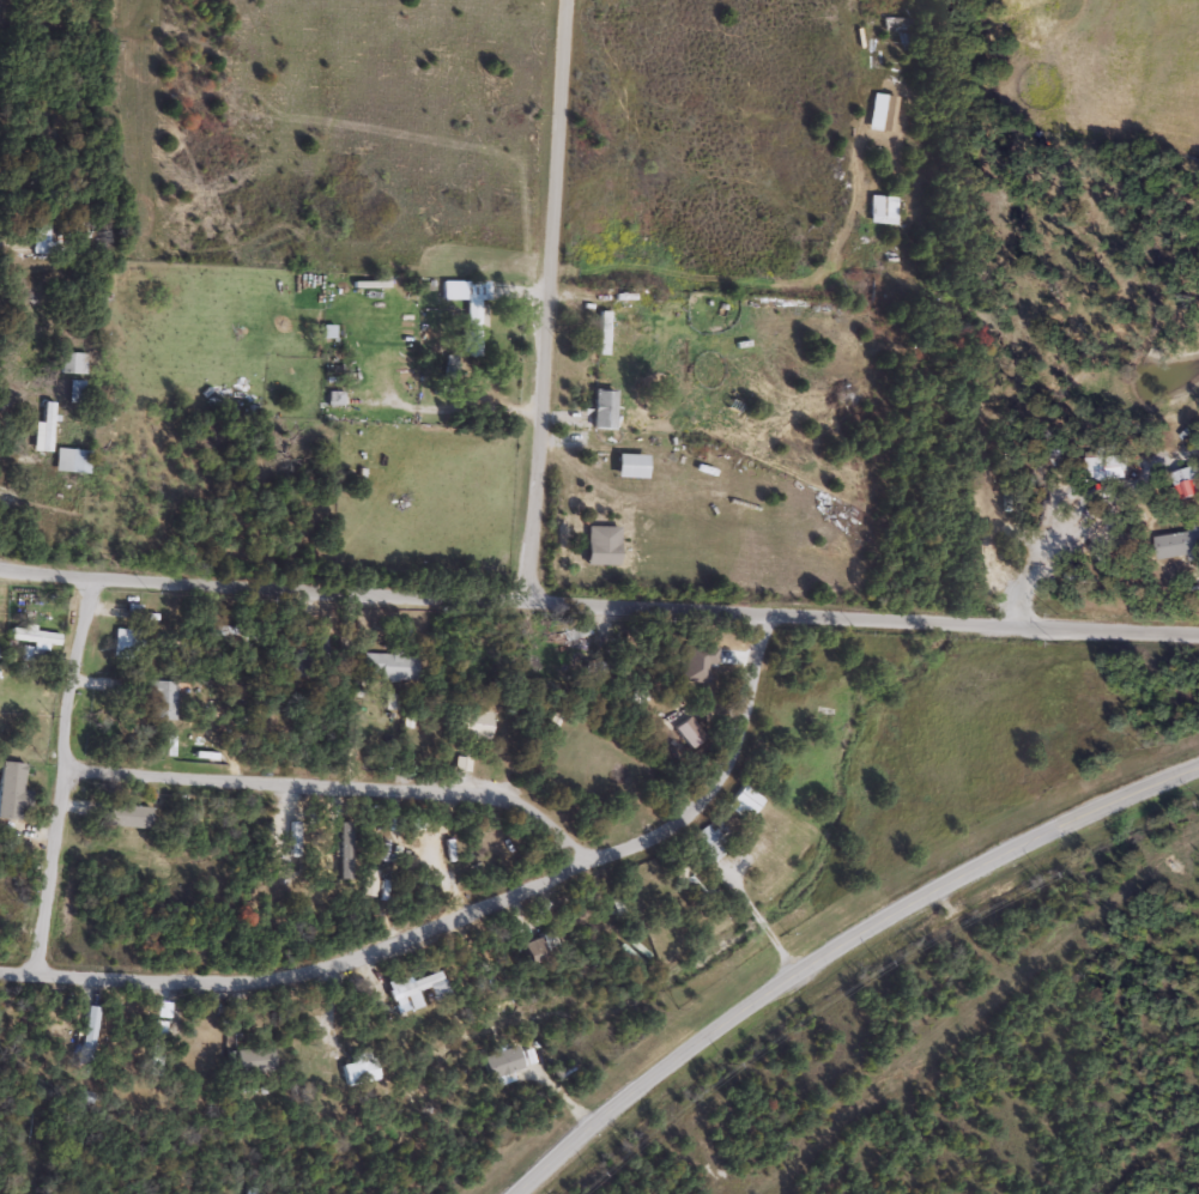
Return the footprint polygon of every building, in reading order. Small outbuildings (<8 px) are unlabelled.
[(883,26),(883,16),(912,16),(912,26),(883,26)] [(867,127),(872,90),(897,93),(892,131),(867,127)] [(34,250),(34,201),(50,201),(50,250),(34,250)] [(467,297),(459,297),(459,278),(489,279),(489,299),(484,299),(483,353),(466,353),(467,297)] [(598,352),(598,309),(608,309),(608,352),(598,352)] [(322,337),(323,323),(333,325),(333,338),(322,337)] [(61,371),(61,350),(86,350),(86,371),(61,371)] [(85,400),(69,400),(69,378),(85,378),(85,400)] [(616,387),(616,428),(593,428),(593,387),(616,387)] [(327,405),(327,389),(343,389),(343,405),(327,405)] [(34,419),(43,419),(43,399),(54,399),(54,450),(34,450),(34,419)] [(55,468),(57,446),(91,449),(89,473),(55,468)] [(1183,481),(1198,478),(1198,493),(1186,496),(1183,481)] [(619,564),(588,564),(588,526),(619,526),(619,564)] [(1158,535),(1198,530),(1198,558),(1192,559),(1191,554),(1161,558),(1158,535)] [(129,617),(138,617),(138,605),(129,605),(129,617)] [(61,635),(59,647),(14,637),(17,624),(61,635)] [(114,656),(115,628),(138,628),(138,656),(114,656)] [(710,665),(710,679),(684,679),(684,644),(717,644),(717,665),(710,665)] [(26,659),(28,648),(43,649),(42,660),(26,659)] [(363,651),(418,651),(418,679),(363,679),(363,651)] [(177,679),(177,719),(140,719),(140,679),(177,679)] [(493,710),(489,739),(459,734),(464,705),(493,710)] [(28,819),(0,816),(0,783),(4,759),(25,763),(22,789),(31,790),(28,819)] [(733,799),(744,783),(765,796),(755,813),(733,799)] [(151,805),(151,826),(109,826),(109,805),(151,805)] [(290,874),(290,817),(301,817),(301,874),(290,874)] [(721,854),(713,861),(691,837),(708,823),(719,836),(711,842),(721,854)] [(520,943),(543,935),(550,958),(527,965),(520,943)] [(401,996),(396,983),(441,968),(450,995),(434,1000),(429,987),(401,996)] [(99,1005),(91,1061),(79,1060),(87,1004),(99,1005)] [(162,1069),(151,1069),(153,1019),(164,1019),(162,1069)] [(206,1035),(205,1063),(192,1062),(193,1035),(206,1035)] [(240,1072),(237,1048),(273,1044),(275,1068),(240,1072)] [(341,1063),(375,1055),(380,1077),(346,1085),(341,1063)]
